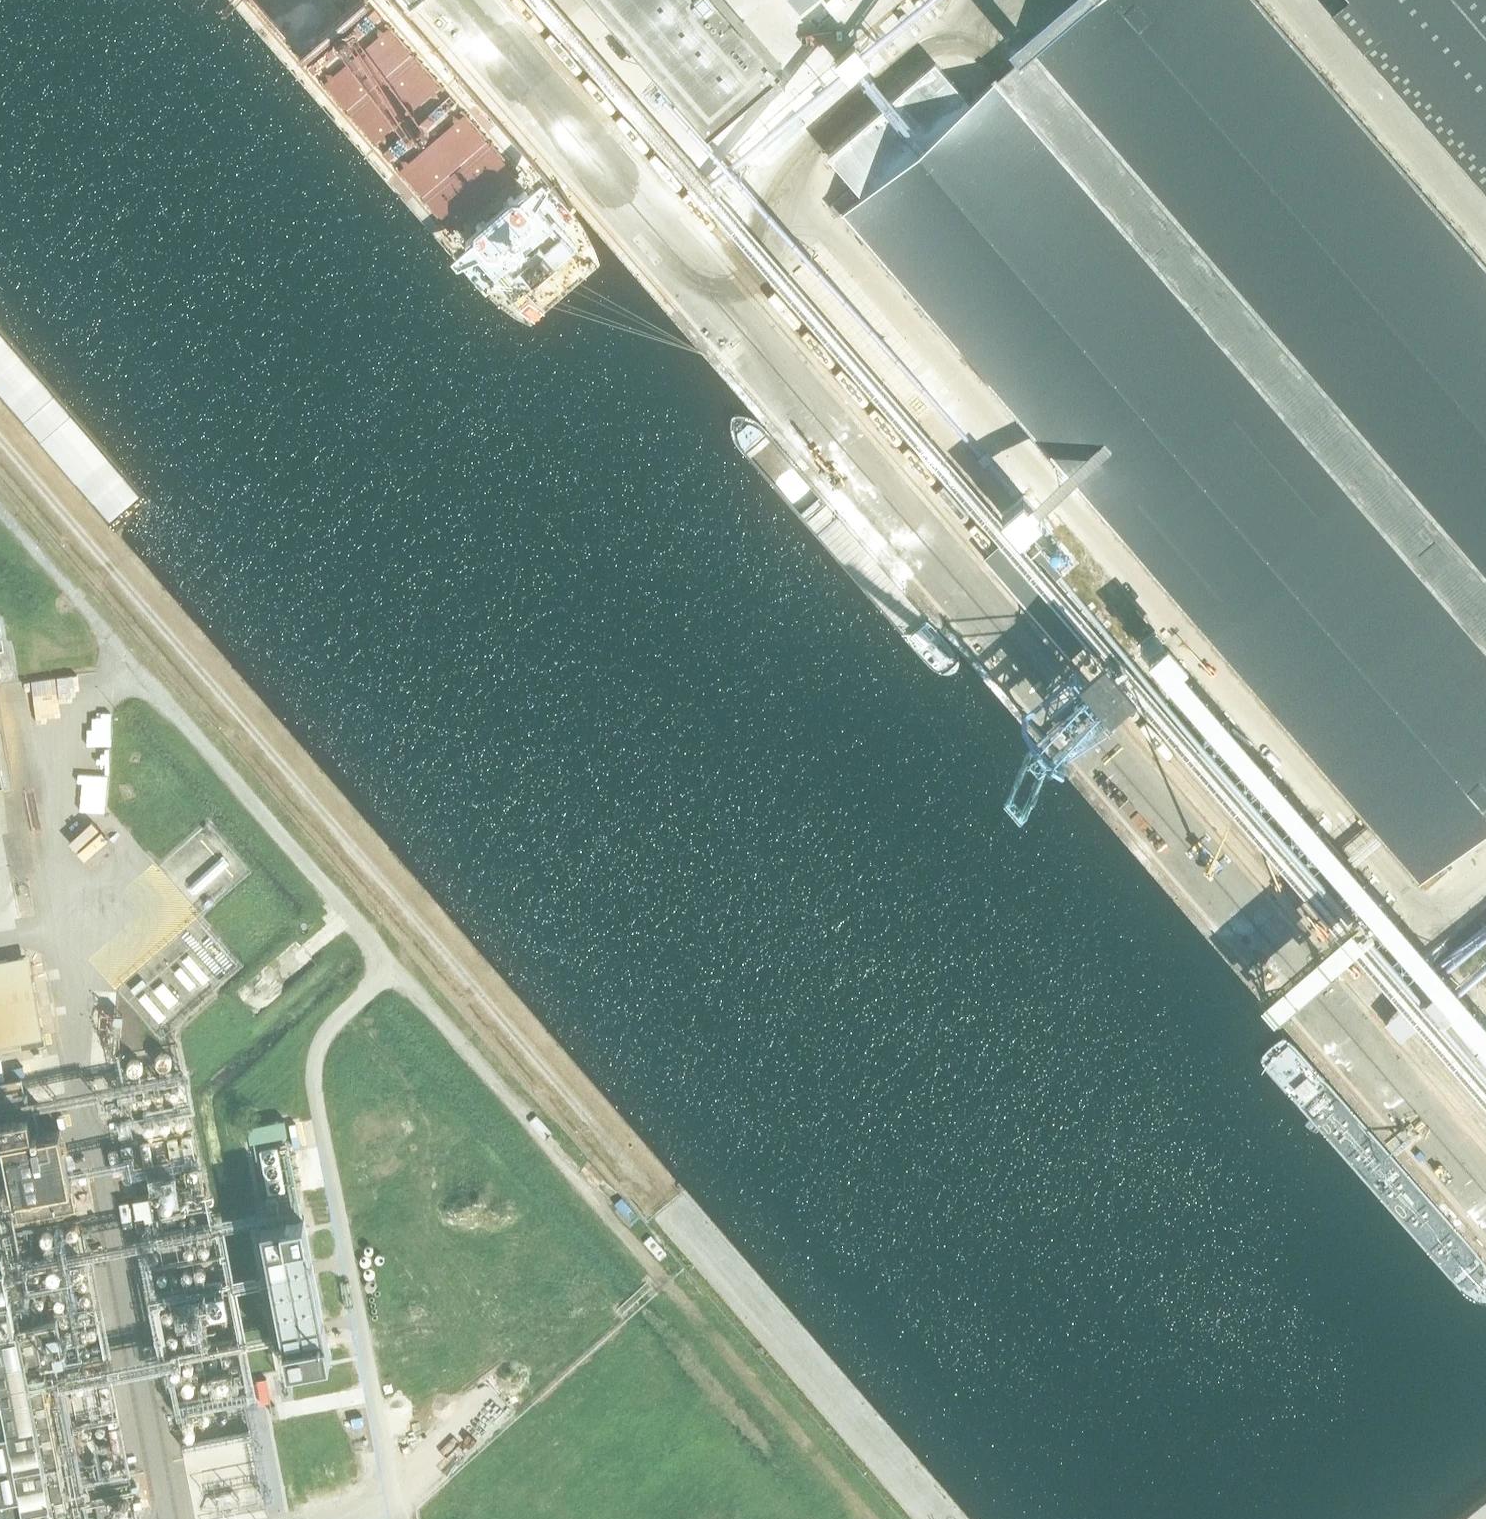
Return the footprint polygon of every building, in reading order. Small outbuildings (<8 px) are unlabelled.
[(708,129),(782,66),(725,0),(597,0),(708,129)] [(799,11),(811,0),(790,0),(799,11)] [(1063,471),(1418,882),(1485,823),(1485,264),(1258,0),(1088,0),(970,103),(935,62),(828,155),(863,195),(841,214),(1063,471)] [(1331,13),(1485,192),(1485,0),(1346,0),(1331,13)] [(1008,512),(1036,544),(1065,519),(1037,487),(1008,512)] [(96,668),(69,673),(72,693),(100,688),(96,668)] [(89,713),(87,805),(115,805),(117,713),(89,713)] [(0,956),(0,1037),(44,1029),(29,950),(0,956)] [(172,1005),(183,996),(168,978),(157,986),(172,1005)] [(161,1019),(170,1013),(153,989),(144,995),(161,1019)] [(287,1135),(284,1119),(248,1126),(251,1142),(287,1135)] [(4,1139),(19,1218),(76,1207),(61,1128),(4,1139)] [(141,1215),(158,1215),(158,1194),(141,1194),(141,1215)] [(319,1214),(274,1220),(292,1363),(338,1357),(319,1214)] [(34,1518),(73,1511),(44,1361),(66,1356),(58,1314),(17,1322),(3,1248),(0,1249),(0,1518),(34,1518)] [(266,1273),(241,1271),(240,1282),(265,1284),(266,1273)] [(213,1342),(216,1324),(203,1322),(201,1341),(213,1342)] [(256,1376),(256,1398),(270,1399),(271,1376),(256,1376)] [(204,1513),(267,1502),(252,1418),(231,1422),(238,1460),(208,1466),(204,1443),(191,1445),(201,1498),(204,1513)] [(99,1518),(111,1518),(107,1498),(95,1500),(99,1518)]
